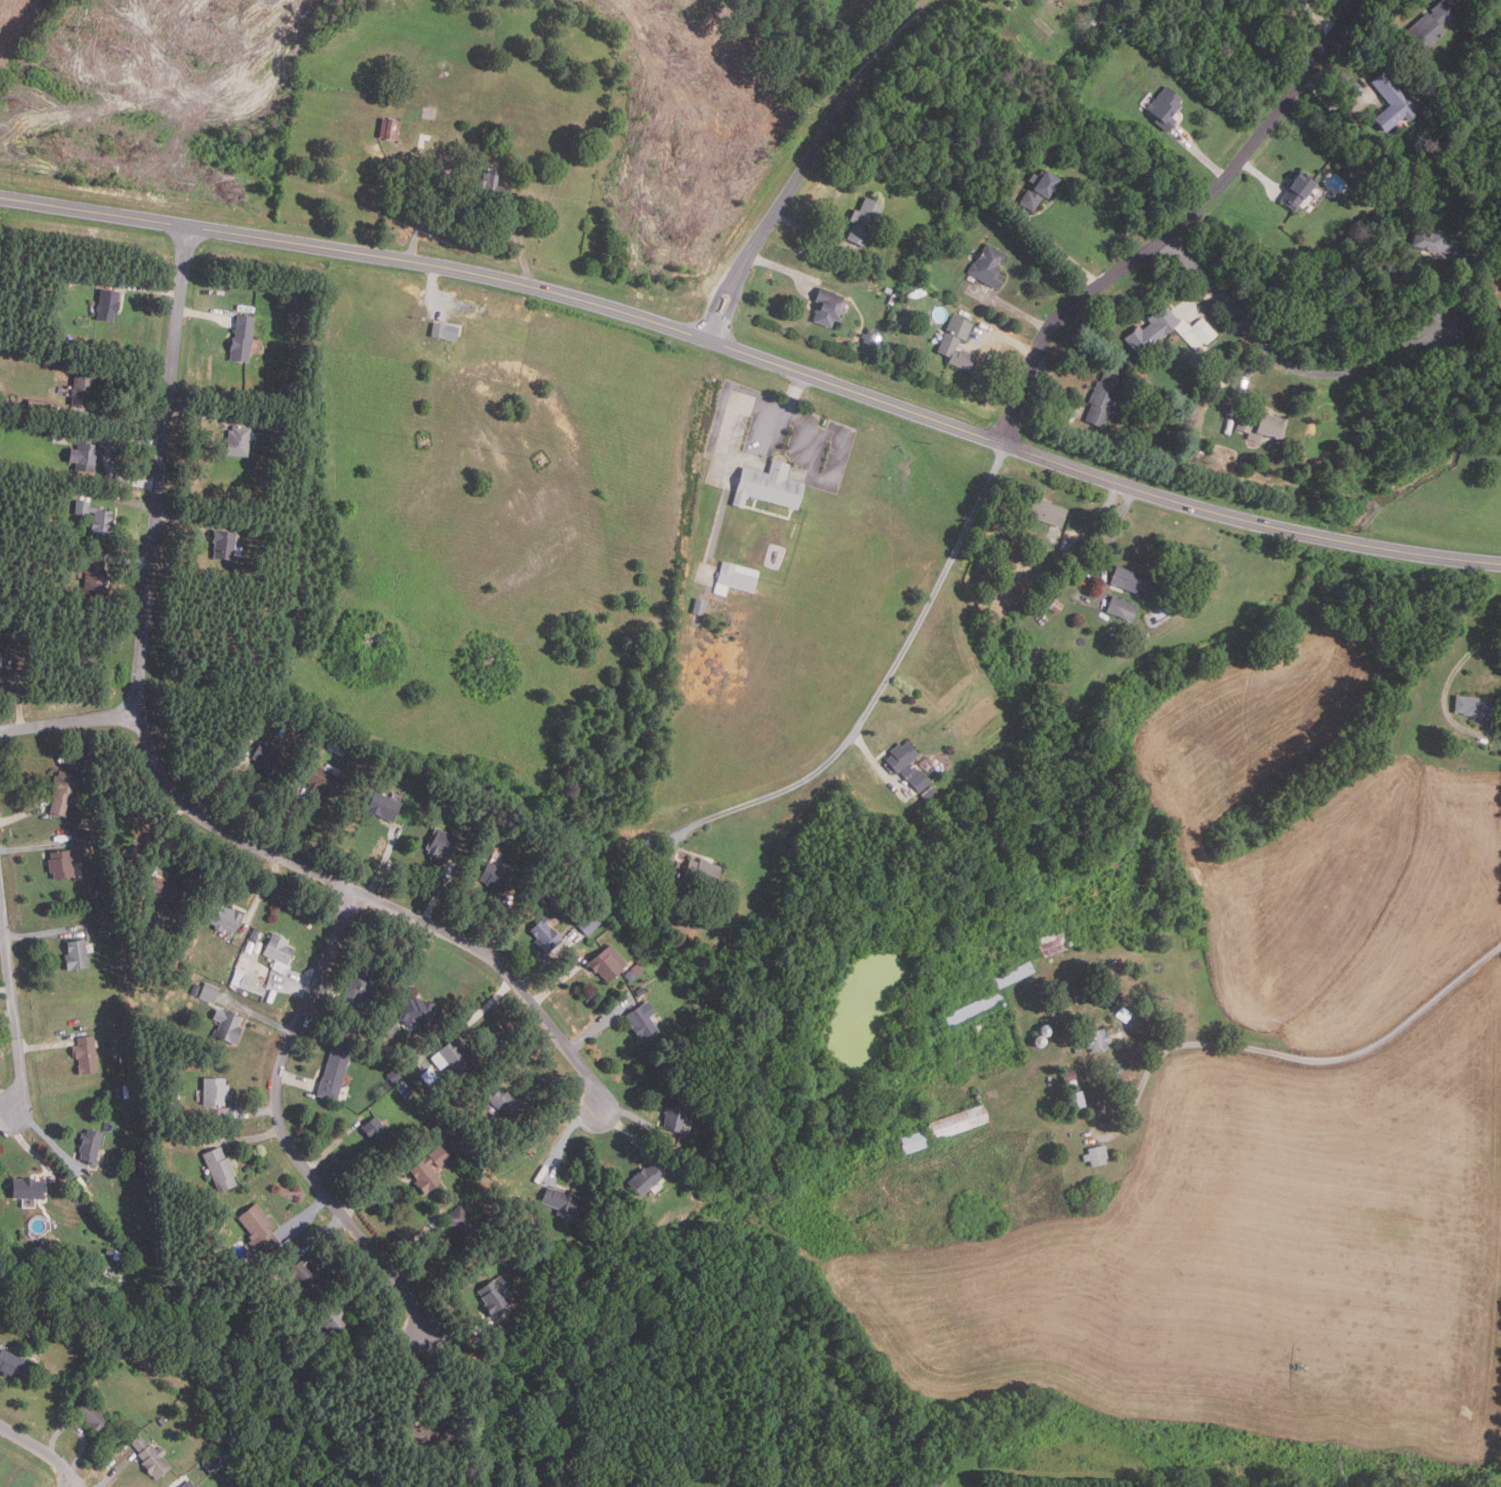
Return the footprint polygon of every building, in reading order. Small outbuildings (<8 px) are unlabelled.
[(1429,9),(1438,0),(1444,0),(1454,11),(1438,26),(1443,30),(1421,50),(1404,31),(1425,12),(1427,14),(1430,11),(1429,9)] [(1382,133),(1371,118),(1387,105),(1369,81),(1384,69),(1414,106),(1409,110),(1413,115),(1405,121),(1402,117),(1382,133)] [(1164,132),(1151,121),(1154,117),(1145,109),(1165,86),(1180,99),(1177,103),(1179,105),(1173,112),(1172,111),(1168,116),(1174,121),(1164,132)] [(426,106),(438,109),(436,120),(423,118),(426,106)] [(400,141),(380,138),(384,118),(403,121),(400,141)] [(1401,159),(1394,165),(1389,159),(1397,153),(1401,159)] [(508,205),(478,200),(479,196),(475,196),(476,186),(479,186),(480,179),(485,180),(486,173),(489,174),(490,169),(500,171),(498,186),(513,188),(510,201),(508,201),(508,205)] [(1030,211),(1016,202),(1024,189),(1027,191),(1032,184),(1025,179),(1030,172),(1037,176),(1042,169),(1056,178),(1052,185),(1053,186),(1049,192),(1048,191),(1043,198),(1039,195),(1037,197),(1038,198),(1030,211)] [(1291,212),(1275,200),(1295,171),(1312,183),(1291,212)] [(867,248),(849,240),(856,224),(851,222),(856,210),(860,212),(867,198),(886,206),(867,248)] [(1448,255),(1435,252),(1435,254),(1407,247),(1412,228),(1421,230),(1420,237),(1425,238),(1426,233),(1452,240),(1448,255)] [(998,289),(970,272),(976,263),(977,264),(989,243),(1008,254),(1003,263),(1000,261),(999,263),(1002,265),(999,272),(1006,276),(998,289)] [(1300,254),(1294,262),(1289,257),(1296,250),(1300,254)] [(1482,282),(1500,269),(1500,310),(1482,282)] [(69,286),(60,285),(61,272),(71,273),(69,286)] [(116,320),(99,318),(100,310),(99,310),(99,304),(100,304),(102,287),(122,290),(120,313),(117,313),(116,320)] [(833,327),(816,321),(818,314),(817,313),(820,303),(816,301),(821,288),(836,293),(836,294),(847,298),(843,311),(844,312),(841,322),(836,320),(833,327)] [(1134,356),(1120,337),(1135,325),(1139,330),(1147,324),(1144,320),(1162,305),(1176,323),(1134,356)] [(251,360),(231,357),(233,348),(231,348),(233,334),(236,334),(239,312),(257,315),(253,337),(255,338),(254,344),(253,344),(251,360)] [(970,372),(949,363),(951,358),(938,352),(953,316),(975,325),(968,342),(963,339),(958,351),(961,352),(962,350),(977,357),(970,372)] [(1199,318),(1215,335),(1204,345),(1202,343),(1193,351),(1172,328),(1181,320),(1188,328),(1199,318)] [(458,340),(432,335),(435,321),(461,326),(458,340)] [(876,347),(864,342),(866,339),(862,338),(864,333),(867,334),(869,328),(881,332),(876,347)] [(1100,428),(1082,421),(1089,404),(1086,402),(1095,380),(1098,381),(1102,372),(1120,380),(1100,428)] [(90,406),(73,404),(74,394),(72,393),(73,387),(75,388),(76,373),(96,375),(94,397),(91,397),(90,406)] [(48,412),(29,409),(30,399),(50,401),(48,412)] [(1279,440),(1248,432),(1247,434),(1233,430),(1236,416),(1253,420),(1255,412),(1284,420),(1279,440)] [(249,456),(226,453),(227,438),(229,438),(230,428),(234,429),(234,424),(252,426),(249,456)] [(95,471),(75,468),(76,461),(71,460),(73,447),(78,447),(80,426),(95,427),(93,443),(102,444),(101,452),(100,452),(99,456),(96,455),(95,471)] [(749,494),(746,507),(735,504),(746,465),(770,472),(774,459),(792,464),(788,477),(807,483),(800,509),(749,494)] [(1058,526),(1022,514),(1028,496),(1036,499),(1037,497),(1048,501),(1047,503),(1064,509),(1058,526)] [(109,538),(92,536),(93,527),(91,527),(92,519),(94,519),(95,511),(90,511),(90,514),(76,512),(78,499),(91,500),(91,505),(96,505),(96,504),(106,506),(106,509),(115,511),(113,523),(114,523),(113,531),(110,530),(109,538)] [(233,559),(215,556),(216,548),(214,548),(216,540),(213,539),(214,528),(238,531),(236,544),(244,545),(242,555),(234,553),(233,559)] [(103,605),(82,602),(88,559),(105,561),(103,573),(107,573),(106,586),(108,586),(107,594),(105,594),(103,605)] [(761,571),(754,594),(730,586),(727,594),(716,591),(725,560),(761,571)] [(1151,601),(1122,590),(1121,593),(1107,587),(1108,584),(1106,583),(1114,564),(1145,577),(1147,573),(1160,578),(1151,601)] [(1129,622),(1103,611),(1109,595),(1135,605),(1129,622)] [(708,600),(705,615),(693,612),(697,597),(708,600)] [(1055,614),(1045,607),(1052,598),(1061,604),(1055,614)] [(1496,699),(1500,699),(1500,722),(1488,721),(1489,717),(1461,714),(1461,713),(1452,712),(1453,694),(1488,698),(1488,700),(1490,700),(1490,702),(1495,702),(1496,699)] [(899,772),(888,759),(894,753),(892,750),(901,742),(903,745),(909,740),(920,754),(899,772)] [(277,774),(269,770),(269,771),(257,764),(259,762),(251,757),(259,742),(268,747),(269,745),(274,748),(274,749),(287,757),(277,774)] [(331,799),(323,795),(324,792),(318,789),(316,793),(307,788),(310,783),(296,777),(305,760),(319,767),(320,766),(341,777),(340,778),(346,781),(338,795),(334,793),(331,799)] [(920,770),(909,780),(902,772),(913,762),(920,770)] [(67,816),(51,812),(55,797),(53,796),(55,789),(52,789),(55,775),(59,776),(60,769),(79,774),(77,780),(81,781),(78,795),(73,793),(67,816)] [(921,791),(911,780),(922,770),(932,781),(921,791)] [(929,802),(922,793),(934,784),(941,793),(929,802)] [(394,823),(368,810),(377,790),(404,803),(394,823)] [(942,800),(935,806),(931,802),(938,795),(942,800)] [(952,807),(947,811),(943,807),(947,802),(952,807)] [(450,858),(439,853),(437,857),(428,853),(430,849),(427,848),(437,827),(463,839),(459,847),(456,846),(450,858)] [(78,847),(76,831),(94,828),(97,845),(78,847)] [(645,854),(639,844),(649,839),(655,849),(645,854)] [(55,878),(55,872),(51,872),(49,859),(52,859),(51,852),(73,848),(73,851),(80,850),(82,862),(74,863),(76,875),(55,878)] [(703,895),(682,888),(691,859),(700,862),(701,858),(723,865),(716,888),(707,885),(703,895)] [(504,892),(498,888),(496,892),(490,889),(492,887),(485,883),(486,881),(480,878),(489,860),(496,864),(497,862),(504,865),(503,868),(514,873),(504,892)] [(176,906),(149,894),(156,875),(168,880),(168,879),(179,884),(178,888),(183,890),(176,906)] [(233,938),(228,936),(230,932),(210,922),(219,902),(244,914),(233,938)] [(588,935),(577,923),(591,911),(602,922),(588,935)] [(548,954),(537,942),(539,939),(531,930),(547,916),(553,923),(550,925),(552,928),(553,927),(564,939),(548,954)] [(257,940),(250,936),(255,928),(262,932),(257,940)] [(113,931),(115,941),(107,942),(106,932),(113,931)] [(284,973),(273,968),(277,959),(265,953),(275,931),(292,939),(289,944),(296,947),(284,973)] [(1042,957),(1036,939),(1060,931),(1067,949),(1042,957)] [(68,970),(65,954),(70,954),(68,941),(86,939),(90,967),(68,970)] [(258,953),(252,951),(255,940),(261,943),(258,953)] [(610,982),(605,976),(604,977),(599,971),(597,973),(589,964),(613,944),(631,964),(610,982)] [(648,969),(633,982),(626,973),(641,961),(648,969)] [(995,989),(990,978),(1027,961),(1032,972),(995,989)] [(354,1012),(340,1006),(356,969),(366,974),(366,975),(377,980),(376,982),(382,985),(374,1004),(360,998),(354,1012)] [(267,988),(264,996),(232,984),(236,971),(260,979),(258,985),(267,988)] [(215,1003),(200,997),(206,981),(221,987),(215,1003)] [(201,986),(197,995),(191,992),(196,983),(201,986)] [(645,991),(639,995),(637,990),(642,987),(645,991)] [(945,1027),(940,1016),(998,990),(1003,1001),(945,1027)] [(628,1025),(648,1009),(637,995),(617,1011),(628,1025)] [(429,1026),(417,1020),(414,1026),(400,1020),(410,998),(415,999),(416,996),(427,1001),(428,1000),(439,1005),(429,1026)] [(647,1040),(643,1034),(638,1037),(633,1028),(635,1027),(627,1015),(651,1000),(658,1012),(651,1016),(661,1031),(647,1040)] [(238,1044),(214,1034),(216,1029),(218,1030),(222,1021),(214,1018),(218,1008),(226,1011),(227,1010),(243,1017),(239,1025),(243,1026),(242,1029),(244,1030),(238,1044)] [(1059,1015),(1050,1018),(1049,1011),(1057,1009),(1059,1015)] [(125,1036),(116,1037),(115,1028),(124,1026),(125,1036)] [(1089,1052),(1088,1047),(1085,1048),(1083,1040),(1087,1039),(1085,1031),(1102,1028),(1103,1034),(1106,1033),(1108,1042),(1105,1043),(1106,1049),(1089,1052)] [(79,1074),(78,1065),(80,1065),(79,1057),(76,1057),(75,1055),(73,1056),(72,1046),(79,1045),(78,1038),(95,1035),(100,1072),(79,1074)] [(459,1071),(457,1068),(455,1069),(439,1050),(455,1036),(457,1039),(458,1038),(466,1048),(465,1048),(474,1059),(459,1071)] [(339,1100),(318,1095),(323,1076),(325,1077),(333,1045),(352,1050),(339,1100)] [(1080,1052),(1074,1054),(1072,1048),(1078,1046),(1080,1052)] [(1067,1088),(1065,1082),(1063,1082),(1058,1068),(1069,1064),(1076,1085),(1067,1088)] [(226,1105),(205,1105),(205,1077),(227,1078),(227,1084),(229,1084),(229,1098),(226,1098),(226,1105)] [(407,1100),(401,1093),(409,1085),(415,1091),(407,1100)] [(511,1123),(487,1098),(493,1092),(495,1094),(501,1088),(505,1093),(508,1091),(515,1098),(516,1097),(523,1105),(520,1108),(523,1111),(511,1123)] [(1069,1110),(1065,1094),(1079,1090),(1083,1106),(1069,1110)] [(683,1133),(665,1128),(666,1121),(665,1120),(667,1113),(664,1112),(667,1100),(690,1105),(683,1133)] [(932,1140),(926,1123),(982,1104),(987,1121),(932,1140)] [(383,1151),(370,1135),(368,1136),(361,1128),(377,1114),(397,1140),(383,1151)] [(445,1135),(442,1131),(450,1125),(453,1129),(445,1135)] [(95,1165),(87,1163),(88,1160),(80,1158),(82,1152),(79,1151),(84,1132),(87,1133),(88,1127),(104,1132),(95,1165)] [(704,1135),(706,1127),(714,1129),(711,1137),(704,1135)] [(901,1154),(896,1138),(923,1129),(929,1145),(901,1154)] [(441,1166),(431,1154),(443,1144),(454,1156),(441,1166)] [(1089,1167),(1088,1160),(1082,1161),(1081,1155),(1086,1154),(1085,1148),(1103,1145),(1105,1158),(1102,1159),(1103,1164),(1089,1167)] [(220,1193),(204,1154),(222,1147),(227,1158),(229,1157),(237,1176),(234,1177),(238,1185),(220,1193)] [(425,1195),(415,1181),(418,1179),(411,1170),(429,1156),(433,1162),(431,1164),(443,1181),(425,1195)] [(643,1197),(630,1182),(637,1176),(647,1167),(648,1168),(654,1162),(666,1175),(659,1181),(661,1182),(657,1186),(655,1185),(643,1197)] [(679,1177),(673,1171),(682,1163),(687,1170),(679,1177)] [(45,1198),(14,1198),(14,1178),(24,1178),(38,1177),(38,1180),(45,1180),(45,1198)] [(579,1215),(571,1212),(568,1218),(558,1214),(560,1209),(543,1203),(549,1187),(556,1189),(556,1188),(567,1192),(567,1190),(578,1194),(578,1195),(585,1198),(579,1215)] [(269,1255),(257,1239),(254,1241),(250,1236),(252,1234),(239,1218),(257,1203),(277,1227),(271,1231),(282,1245),(269,1255)] [(462,1240),(448,1223),(450,1221),(446,1216),(462,1203),(480,1225),(462,1240)] [(304,1289),(294,1276),(291,1279),(285,1272),(306,1255),(312,1263),(310,1264),(315,1270),(316,1269),(321,1276),(304,1289)] [(493,1316),(485,1306),(486,1304),(482,1298),(483,1297),(479,1291),(495,1279),(496,1281),(503,1276),(511,1286),(504,1291),(512,1301),(493,1316)] [(339,1343),(321,1322),(339,1307),(345,1314),(344,1315),(347,1317),(345,1319),(349,1324),(348,1325),(353,1331),(339,1343)] [(13,1378),(0,1371),(0,1354),(3,1348),(29,1361),(20,1379),(14,1376),(13,1378)] [(106,1367),(102,1373),(95,1368),(99,1362),(106,1367)] [(311,1372),(303,1378),(297,1370),(304,1364),(311,1372)] [(100,1436),(87,1424),(88,1423),(75,1411),(86,1398),(113,1422),(100,1436)] [(163,1426),(159,1420),(163,1417),(167,1423),(163,1426)] [(420,1442),(419,1426),(428,1425),(427,1422),(451,1421),(452,1439),(443,1439),(443,1441),(420,1442)] [(157,1480),(142,1463),(144,1461),(139,1455),(140,1453),(131,1443),(140,1435),(150,1445),(152,1443),(158,1450),(162,1446),(167,1453),(162,1457),(172,1468),(157,1480)] [(223,1466),(212,1474),(203,1461),(214,1453),(223,1466)] [(185,1474),(195,1486),(169,1486),(185,1474)]
